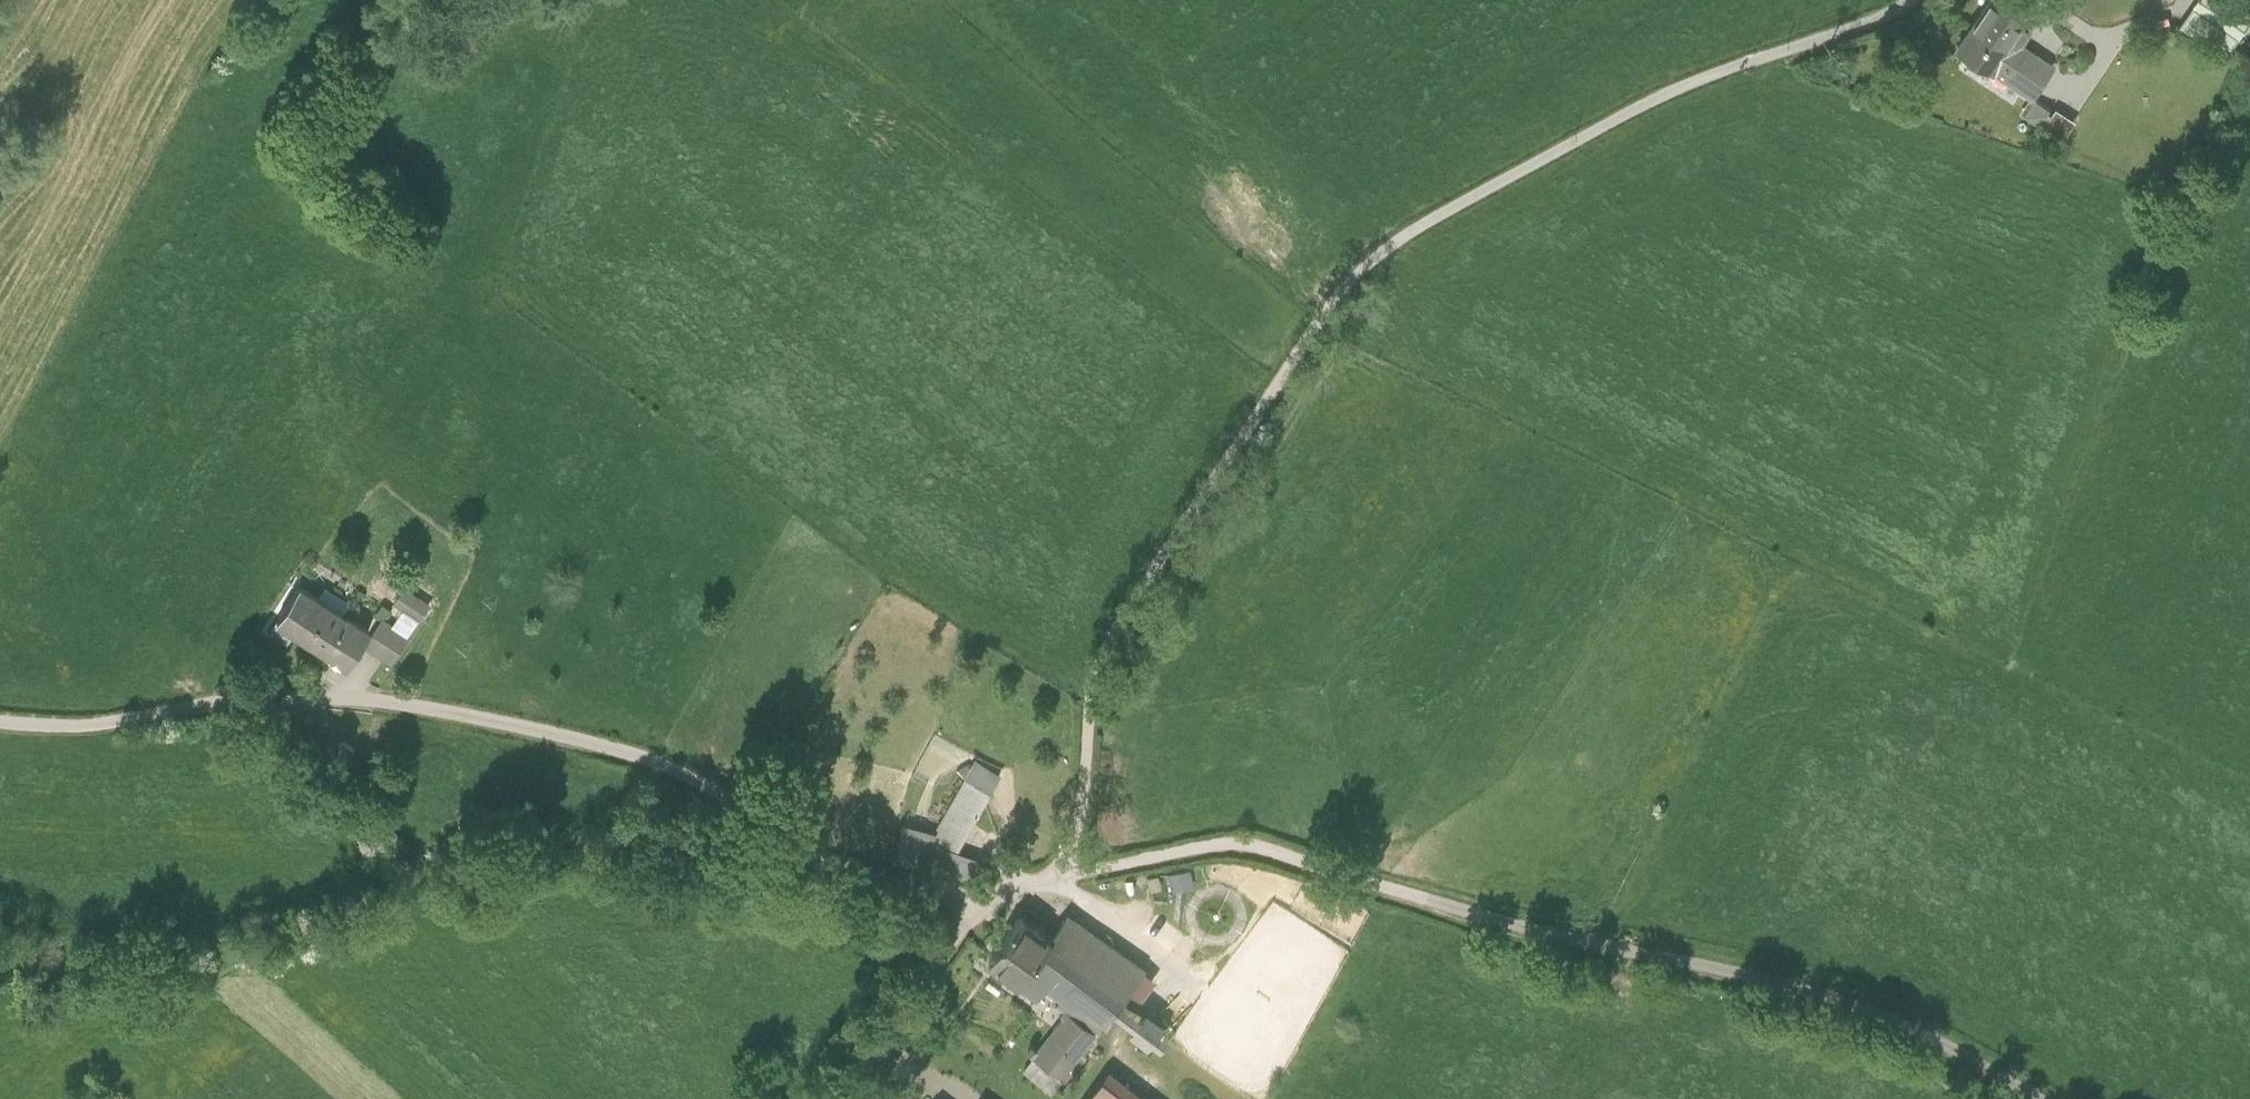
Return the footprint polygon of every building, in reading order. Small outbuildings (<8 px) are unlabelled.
[(2009,0),(1980,0),(1949,49),(2031,98),(2070,40),(2009,0)] [(2221,55),(2249,9),(2249,0),(2200,0),(2181,30),(2221,55)] [(2047,122),(2052,108),(2030,99),(2024,112),(2047,122)] [(366,628),(299,586),(274,625),(341,667),(366,628)] [(406,589),(396,604),(420,620),(430,605),(406,589)] [(383,620),(366,647),(391,664),(409,636),(383,620)] [(335,755),(351,767),(360,755),(344,743),(335,755)] [(959,851),(1001,774),(976,761),(936,833),(934,838),(959,851)] [(936,833),(904,825),(892,864),(974,881),(980,859),(959,851),(934,838),(936,833)] [(1055,1074),(1063,1079),(1117,1000),(1130,1009),(1152,978),(1139,970),(1144,963),(1063,908),(1045,935),(1020,917),(992,960),(1064,1011),(1025,1069),(1048,1085),(1055,1074)] [(1083,1098),(1148,1098),(1107,1068),(1083,1098)]
